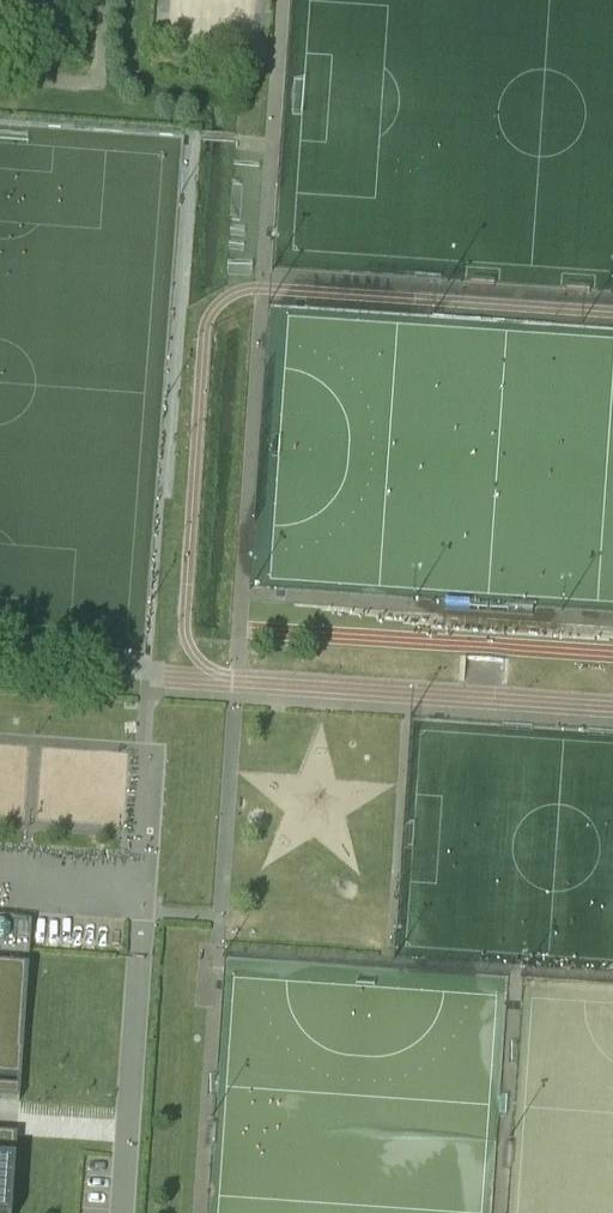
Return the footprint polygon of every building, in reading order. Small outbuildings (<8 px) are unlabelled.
[(20,1102),(32,922),(0,920),(0,1101),(20,1102)] [(16,1165),(19,1137),(0,1135),(0,1212),(13,1212),(16,1165)]
